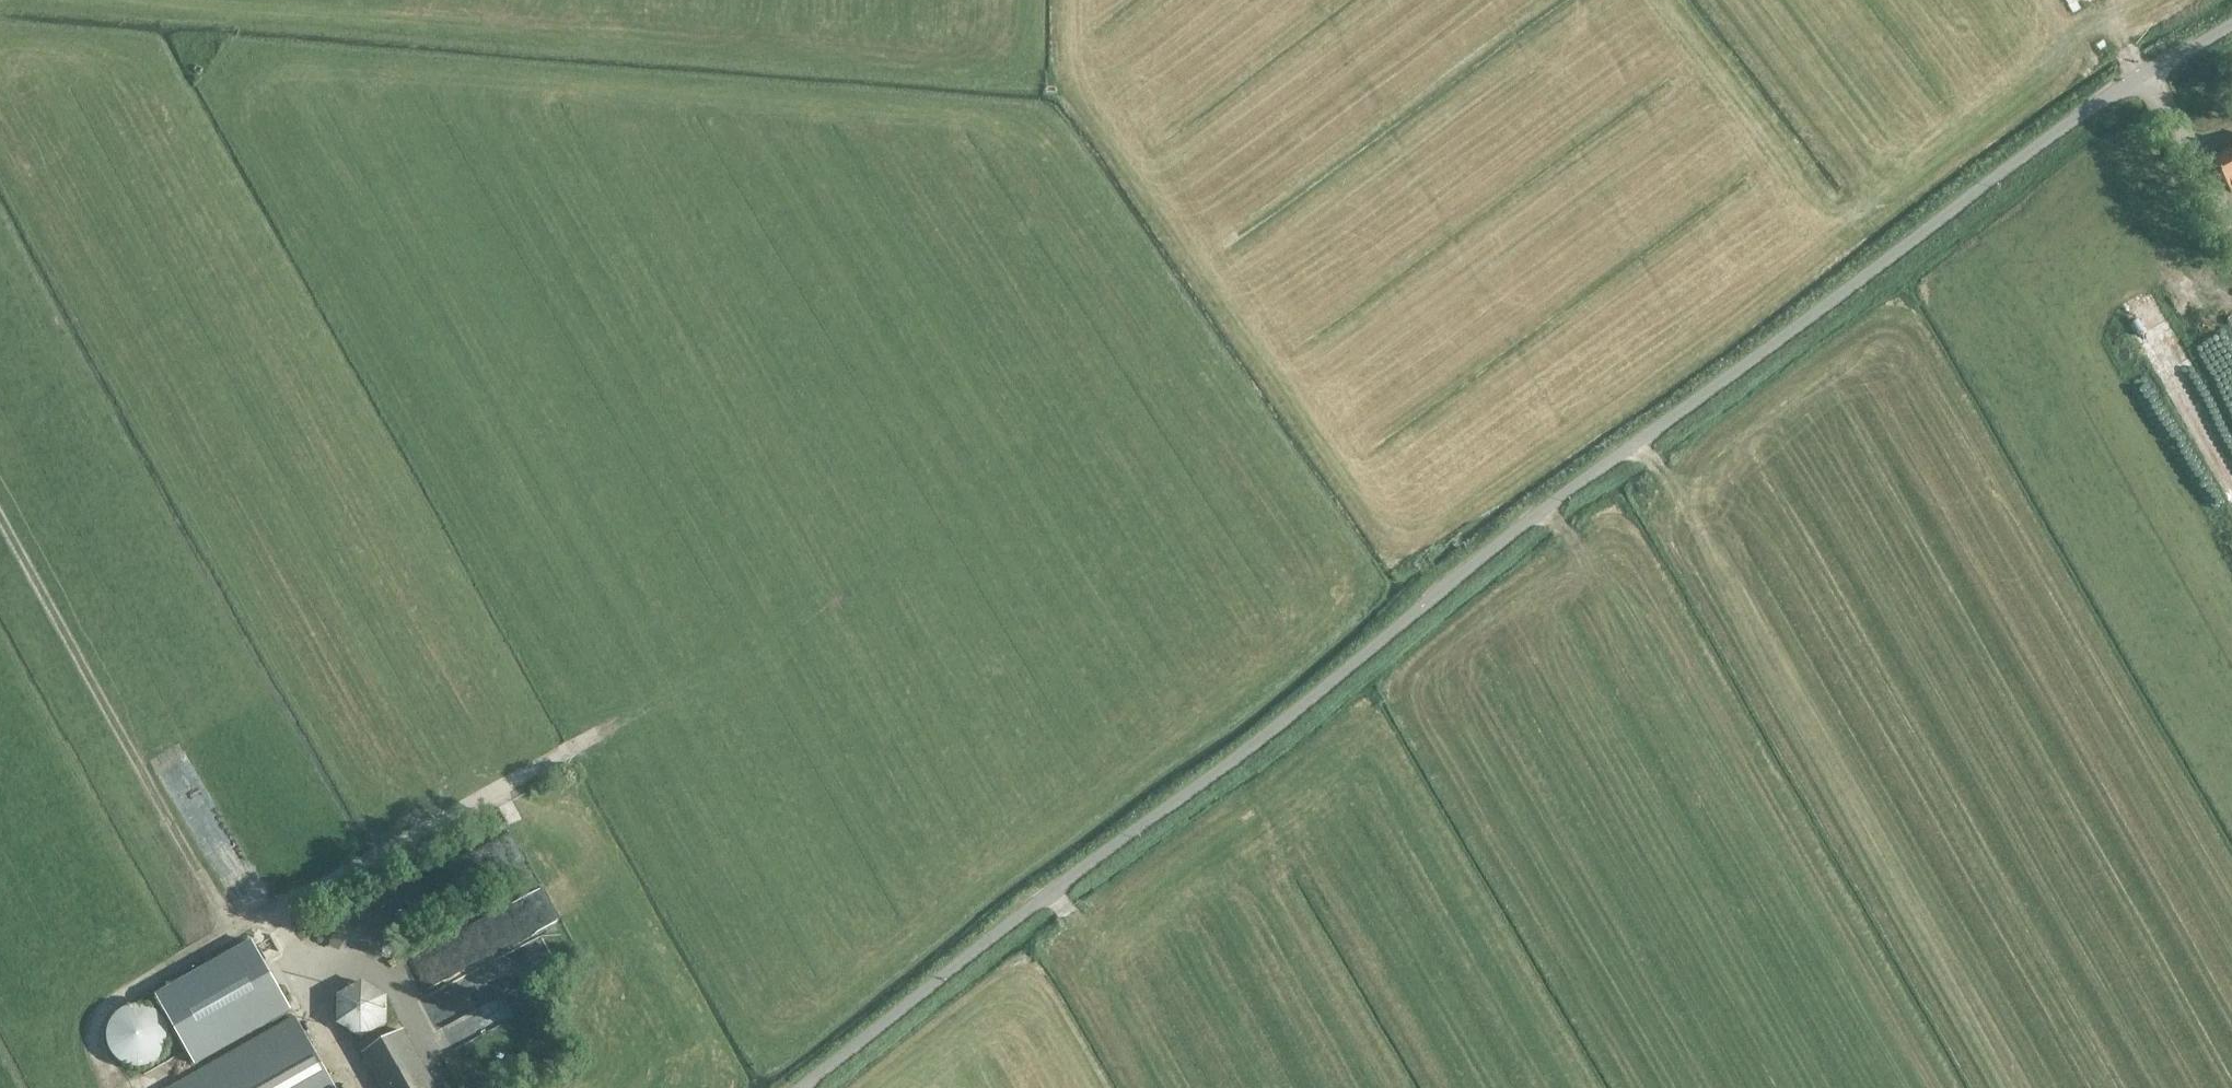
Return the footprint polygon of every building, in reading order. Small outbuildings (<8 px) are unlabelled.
[(2231,196),(2231,155),(2214,164),(2231,196)] [(2152,295),(2119,314),(2231,512),(2231,434),(2152,295)] [(2193,345),(2231,414),(2231,351),(2220,330),(2193,345)] [(514,918),(411,971),(425,996),(423,997),(431,1011),(439,1007),(451,1030),(480,1015),(479,1014),(529,988),(521,974),(537,966),(525,943),(526,942),(514,918)] [(196,1068),(290,1014),(251,945),(233,955),(157,1000),(196,1068)] [(339,997),(340,1043),(384,1041),(383,996),(339,997)] [(295,1021),(178,1087),(333,1087),(295,1021)] [(406,1033),(365,1056),(382,1087),(437,1087),(406,1033)]
